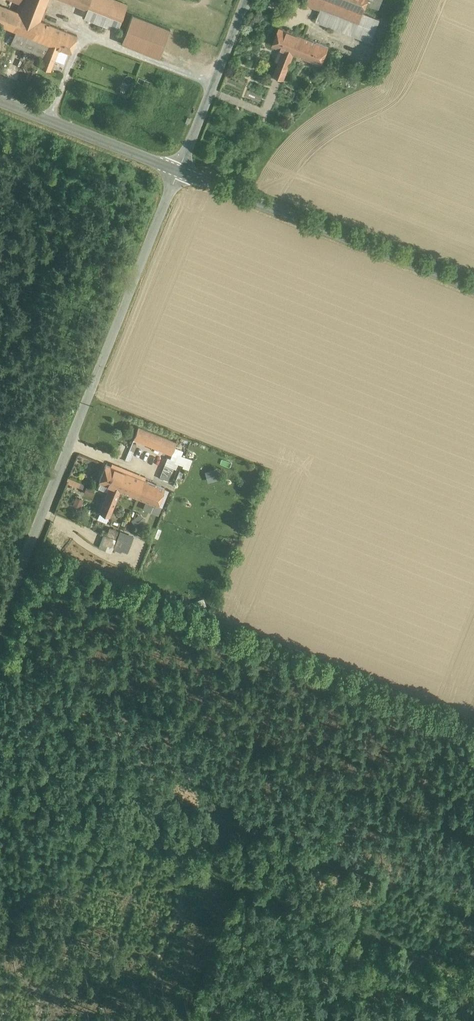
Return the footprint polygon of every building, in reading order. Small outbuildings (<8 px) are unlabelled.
[(16,12),(41,21),(49,0),(21,0),(16,12)] [(87,10),(87,9),(91,0),(63,0),(87,10)] [(114,0),(91,0),(87,9),(87,10),(84,17),(117,30),(127,5),(114,0)] [(306,4),(320,9),(358,24),(363,13),(368,0),(307,0),(306,4)] [(0,5),(0,25),(16,31),(34,38),(41,21),(16,12),(0,5)] [(358,24),(320,9),(315,21),(371,42),(380,19),(363,13),(358,24)] [(173,33),(135,18),(124,46),(162,61),(173,33)] [(62,30),(41,21),(34,38),(49,44),(56,47),(62,30)] [(294,33),(279,27),(272,44),(284,49),(288,50),(294,33)] [(77,35),(62,30),(56,47),(49,44),(44,58),(41,67),(50,71),(59,48),(70,53),(77,35)] [(34,38),(16,31),(10,44),(44,58),(49,44),(34,38)] [(329,47),(294,33),(288,50),(293,53),(322,64),(329,47)] [(284,49),(274,75),(283,79),(293,53),(288,50),(284,49)] [(151,432),(139,428),(134,439),(147,444),(151,432)] [(170,440),(151,432),(147,444),(165,451),(170,440)] [(176,442),(170,440),(165,451),(172,454),(176,442)] [(143,480),(105,465),(99,481),(110,486),(120,490),(137,496),(143,480)] [(218,468),(205,471),(208,482),(221,479),(218,468)] [(79,487),(81,481),(70,478),(68,483),(79,487)] [(163,488),(143,480),(137,496),(157,504),(163,488)] [(86,484),(83,492),(92,496),(96,487),(86,484)] [(110,486),(100,511),(110,515),(120,490),(110,486)] [(75,505),(81,507),(84,498),(78,496),(75,505)] [(141,513),(132,518),(134,524),(144,519),(141,513)] [(108,519),(99,515),(95,526),(104,529),(108,519)] [(113,547),(127,553),(134,535),(120,530),(113,547)]
